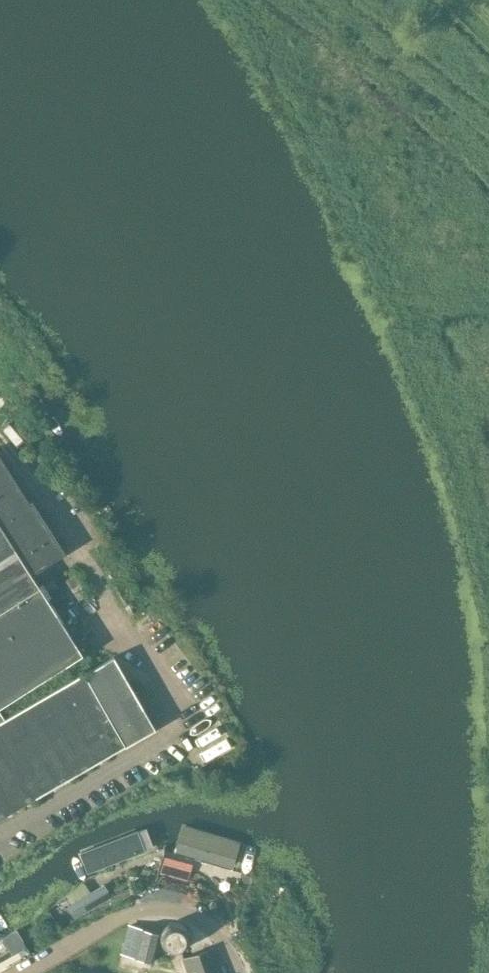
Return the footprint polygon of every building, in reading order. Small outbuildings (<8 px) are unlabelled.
[(83,653),(40,586),(32,573),(66,552),(33,499),(30,502),(0,455),(0,706),(83,653)] [(156,728),(114,656),(5,719),(0,711),(0,818),(156,728)] [(241,841),(174,826),(169,850),(236,865),(241,841)] [(141,833),(79,856),(87,877),(149,854),(141,833)] [(71,907),(76,918),(112,897),(107,886),(100,889),(70,905),(71,907)] [(162,934),(161,937),(162,940),(164,944),(166,947),(170,949),(174,951),(178,951),(181,950),(185,948),(188,944),(190,940),(190,936),(189,931),(187,927),(183,924),(179,922),(174,922),(170,923),(166,926),(163,929),(162,934)] [(126,939),(122,953),(153,961),(160,934),(130,925),(130,926),(126,939)] [(214,947),(184,958),(189,972),(223,972),(214,947)]
